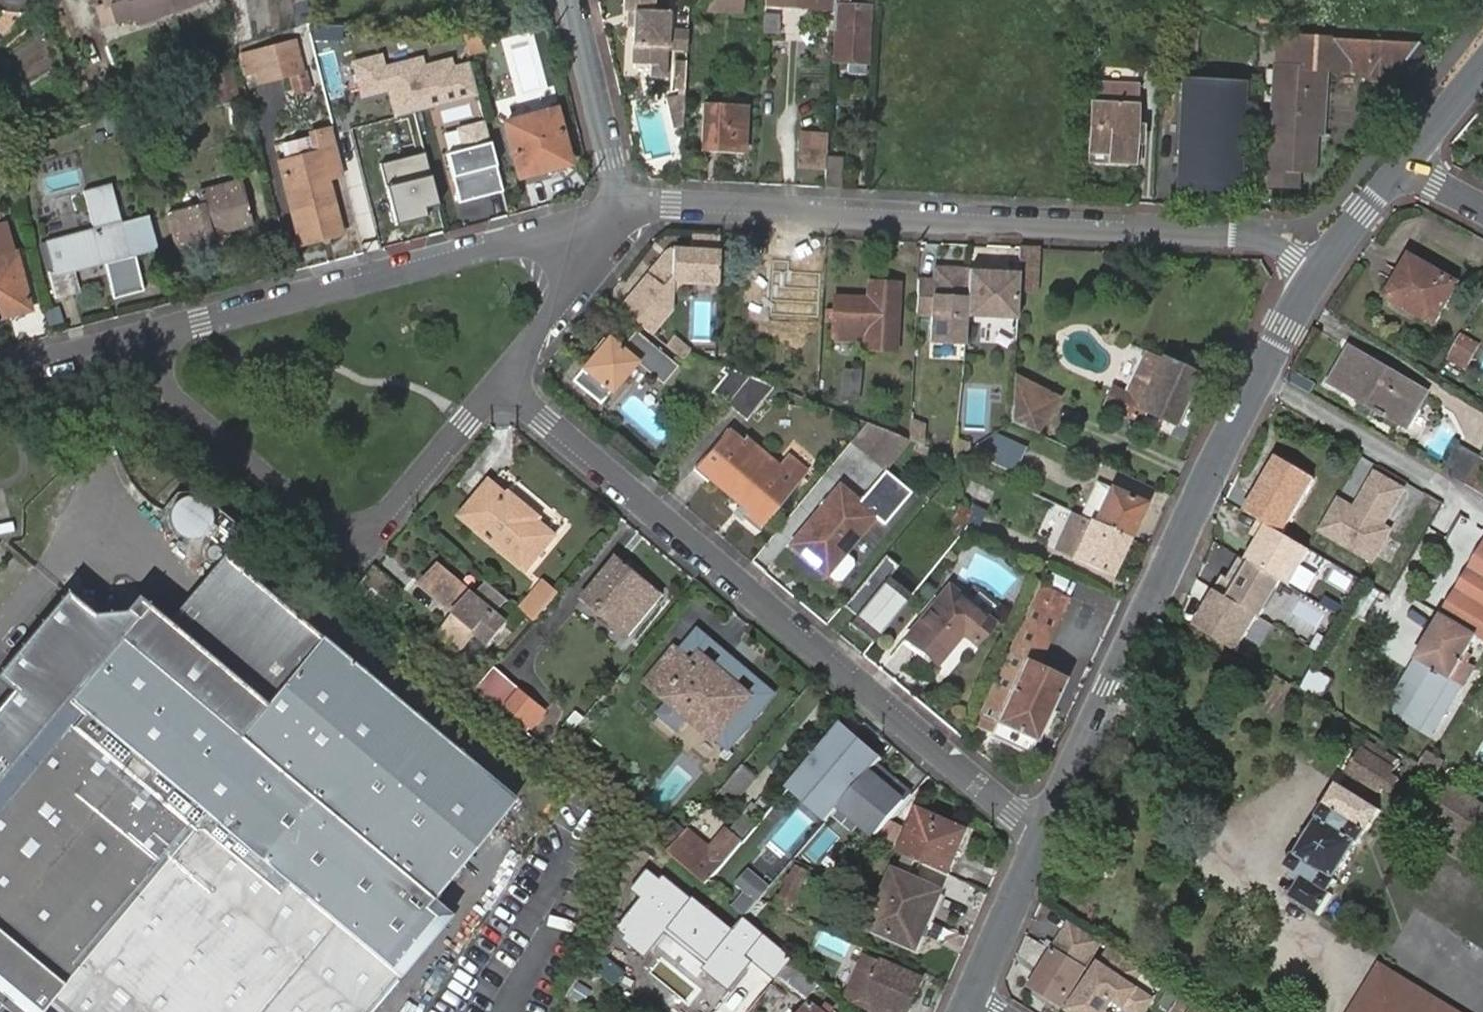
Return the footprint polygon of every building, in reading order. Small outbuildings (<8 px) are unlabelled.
[(206,0),(101,0),(104,8),(98,11),(103,27),(135,16),(138,23),(206,0)] [(635,33),(634,67),(652,67),(651,79),(667,80),(671,14),(656,13),(657,0),(627,0),(626,16),(629,16),(636,17),(635,33)] [(727,0),(696,0),(696,11),(726,12),(727,0)] [(726,12),(740,13),(741,0),(727,0),(726,12)] [(764,9),(813,11),(814,0),(764,0),(764,9)] [(813,11),(834,12),(835,0),(814,0),(813,11)] [(866,76),(869,8),(838,7),(834,62),(848,63),(847,75),(866,76)] [(772,16),(763,15),(762,35),(777,36),(778,20),(772,20),(772,16)] [(1360,62),(1412,66),(1425,49),(1292,38),(1290,69),(1275,68),(1265,189),(1295,190),(1296,174),(1311,174),(1315,135),(1320,135),(1323,92),(1326,92),(1327,72),(1351,73),(1352,61),(1360,62)] [(1290,69),(1292,38),(1278,38),(1275,68),(1290,69)] [(303,73),(295,43),(249,56),(257,84),(303,73)] [(381,55),(352,62),(362,99),(389,92),(396,117),(476,96),(468,66),(453,70),(450,61),(425,68),(423,59),(384,69),(381,55)] [(1358,73),(1359,69),(1360,62),(1352,61),(1351,73),(1358,73)] [(1407,74),(1412,66),(1360,62),(1359,69),(1407,74)] [(240,101),(231,69),(208,75),(217,107),(240,101)] [(1175,179),(1192,179),(1222,181),(1225,125),(1238,126),(1240,83),(1180,80),(1175,179)] [(1133,124),(1134,87),(1092,85),(1088,165),(1140,167),(1141,126),(1133,124)] [(682,122),(683,94),(664,93),(669,122),(682,122)] [(718,149),(720,108),(704,107),(701,148),(718,149)] [(744,109),(720,108),(718,149),(741,150),(744,109)] [(569,166),(556,112),(503,125),(517,179),(569,166)] [(488,124),(459,131),(464,153),(451,156),(462,203),(504,193),(488,124)] [(1222,181),(1192,179),(1192,186),(1236,188),(1238,126),(1225,125),(1222,181)] [(826,159),(827,140),(800,138),(797,165),(825,168),(826,159)] [(428,154),(382,167),(399,232),(446,220),(428,154)] [(825,168),(824,188),(840,189),(842,160),(826,159),(825,168)] [(342,235),(323,162),(280,173),(298,246),(342,235)] [(668,167),(667,180),(679,180),(680,168),(668,167)] [(252,225),(241,181),(196,192),(200,206),(167,215),(177,249),(214,239),(213,235),(252,225)] [(129,254),(159,247),(151,215),(121,223),(111,189),(84,197),(94,232),(47,244),(55,274),(49,276),(56,299),(78,294),(73,269),(129,254)] [(32,312),(9,224),(0,226),(0,320),(32,312)] [(1037,294),(1039,250),(1018,249),(1017,274),(1017,294),(1037,294)] [(648,276),(619,311),(647,335),(668,310),(671,296),(680,282),(717,284),(718,253),(669,250),(648,276)] [(1436,327),(1460,285),(1411,257),(1387,300),(1436,327)] [(808,273),(757,270),(755,306),(807,309),(808,273)] [(968,276),(952,275),(953,271),(933,270),(932,284),(917,283),(915,316),(931,317),(929,344),(964,346),(966,319),(968,276)] [(991,273),(968,272),(968,276),(966,319),(1015,321),(1017,294),(1017,274),(1000,274),(1000,277),(991,277),(991,273)] [(831,339),(865,341),(864,348),(893,350),(897,285),(868,283),(867,299),(834,297),(831,339)] [(669,331),(658,344),(660,346),(679,363),(687,354),(691,350),(669,331)] [(607,341),(572,383),(599,406),(634,365),(661,388),(677,369),(634,334),(619,351),(607,341)] [(1477,347),(1462,339),(1451,360),(1466,368),(1477,347)] [(1430,394),(1351,350),(1331,385),(1410,430),(1430,394)] [(1194,374),(1145,352),(1125,395),(1111,390),(1105,405),(1139,420),(1143,411),(1171,424),(1194,374)] [(710,393),(724,406),(747,377),(732,371),(723,368),(719,372),(724,376),(710,393)] [(840,369),(839,402),(858,402),(859,370),(840,369)] [(747,377),(724,406),(745,423),(774,388),(747,377)] [(1011,424),(1034,435),(1050,400),(1013,384),(1011,424)] [(890,433),(865,424),(849,444),(869,460),(876,451),(890,433)] [(726,433),(695,472),(707,482),(713,474),(731,490),(727,494),(749,512),(745,517),(758,527),(786,493),(769,480),(780,466),(743,437),(738,443),(726,433)] [(884,457),(900,437),(890,433),(876,451),(884,457)] [(1024,449),(996,436),(985,462),(1013,474),(1024,449)] [(1461,448),(1445,473),(1468,487),(1482,461),(1461,448)] [(1468,487),(1482,495),(1482,461),(1468,487)] [(839,486),(791,545),(828,575),(836,581),(839,580),(853,563),(853,559),(845,553),(875,517),(884,524),(911,492),(884,470),(859,502),(839,486)] [(1404,492),(1376,476),(1355,511),(1341,503),(1322,534),(1373,564),(1392,533),(1383,528),(1404,492)] [(971,478),(964,492),(987,503),(993,489),(971,478)] [(491,484),(475,503),(490,515),(506,497),(491,484)] [(1092,523),(1127,539),(1143,504),(1108,487),(1092,523)] [(490,515),(475,503),(463,518),(529,573),(557,537),(541,524),(542,522),(508,494),(506,497),(490,515)] [(191,496),(185,496),(174,501),(171,504),(169,510),(167,515),(169,524),(171,529),(177,534),(183,537),(189,538),(196,536),(204,531),(207,527),(209,523),(209,515),(208,510),(205,504),(201,500),(196,497),(191,496)] [(1092,523),(1074,514),(1057,551),(1109,576),(1127,539),(1092,523)] [(1311,552),(1262,523),(1253,537),(1261,542),(1249,563),(1282,583),(1290,587),(1311,552)] [(1418,661),(1464,688),(1476,668),(1471,665),(1475,659),(1470,656),(1482,634),(1482,550),(1418,661)] [(322,634),(223,553),(166,620),(136,595),(123,610),(91,613),(65,591),(0,670),(0,681),(11,690),(0,704),(0,983),(17,997),(35,1011),(368,1011),(450,909),(432,893),(445,877),(515,793),(322,634)] [(873,644),(911,597),(889,579),(899,567),(886,557),(843,607),(856,617),(849,625),(873,644)] [(621,559),(585,603),(629,640),(665,596),(621,559)] [(1249,563),(1241,559),(1229,579),(1224,577),(1215,591),(1218,593),(1258,617),(1260,618),(1282,583),(1249,563)] [(511,590),(493,576),(474,598),(441,570),(426,587),(460,615),(442,637),(473,664),(491,644),(485,640),(501,621),(492,613),(511,590)] [(533,609),(541,615),(563,589),(547,576),(526,603),(533,609)] [(973,643),(991,622),(948,586),(904,639),(934,664),(960,632),(973,643)] [(1038,588),(1014,641),(1016,642),(977,728),(990,734),(989,739),(1027,756),(1061,679),(1037,668),(1068,601),(1038,588)] [(1376,617),(1379,590),(1359,588),(1356,615),(1376,617)] [(1218,593),(1196,628),(1236,653),(1258,617),(1218,593)] [(1299,597),(1291,610),(1298,614),(1291,627),(1309,639),(1326,613),(1299,597)] [(506,626),(501,621),(485,640),(491,644),(506,626)] [(676,651),(648,685),(728,752),(763,711),(702,659),(695,667),(676,651)] [(1391,709),(1427,730),(1454,682),(1418,661),(1391,709)] [(1301,687),(1321,699),(1333,678),(1312,667),(1301,687)] [(478,691),(524,730),(530,723),(535,727),(547,712),(497,668),(478,691)] [(875,765),(882,758),(842,725),(787,790),(827,823),(840,807),(875,765)] [(1397,773),(1359,749),(1344,774),(1382,797),(1397,773)] [(1447,763),(1428,753),(1421,765),(1440,776),(1447,763)] [(740,765),(725,789),(740,799),(756,775),(740,765)] [(890,825),(913,798),(875,765),(840,807),(878,838),(890,825)] [(1380,812),(1338,786),(1317,818),(1320,820),(1297,856),(1294,855),(1285,869),(1302,879),(1290,899),(1318,917),(1332,896),(1329,895),(1337,883),(1334,881),(1357,846),(1358,846),(1380,812)] [(901,856),(948,875),(967,831),(920,811),(901,856)] [(674,821),(656,842),(669,854),(687,832),(674,821)] [(789,821),(772,842),(785,853),(802,832),(789,821)] [(900,830),(890,825),(878,838),(873,844),(891,851),(900,830)] [(710,851),(687,832),(669,854),(706,885),(725,864),(743,842),(728,830),(710,851)] [(778,896),(773,907),(776,909),(784,912),(791,915),(810,872),(796,866),(781,898),(778,896)] [(746,893),(734,909),(745,918),(760,902),(771,889),(750,871),(738,886),(746,893)] [(923,936),(929,921),(941,893),(895,874),(871,929),(918,949),(923,936)] [(745,918),(765,935),(776,909),(773,907),(760,902),(745,918)] [(947,929),(929,921),(923,936),(941,943),(947,929)] [(1031,988),(1062,1007),(1103,945),(1072,925),(1031,988)] [(727,954),(746,968),(766,941),(747,927),(727,954)] [(1132,988),(1143,972),(1112,951),(1071,1011),(1107,1011),(1115,1001),(1130,1011),(1145,1011),(1152,1002),(1132,988)] [(922,980),(860,953),(843,992),(855,996),(852,1004),(868,1011),(909,1011),(922,980)] [(1377,980),(1428,1011),(1457,1011),(1385,967),(1377,980)] [(1357,1011),(1428,1011),(1377,980),(1357,1011)] [(28,1011),(35,1011),(0,983),(0,989),(28,1011)] [(811,1000),(802,1011),(826,1011),(811,1000)]
